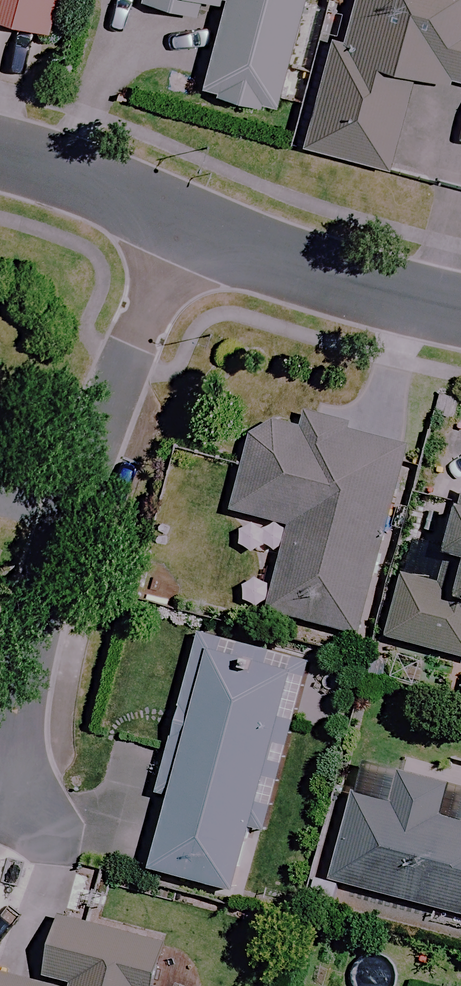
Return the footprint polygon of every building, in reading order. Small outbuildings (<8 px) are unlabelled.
[(46,34),(55,0),(0,0),(0,22),(46,34)] [(210,95),(209,100),(262,114),(264,109),(272,111),(300,0),(142,0),(141,4),(193,17),(197,2),(220,8),(198,92),(210,95)] [(303,86),(318,90),(300,146),(383,172),(415,73),(460,88),(460,0),(330,0),(303,86)] [(407,440),(357,427),(359,421),(309,408),(306,421),(302,433),(256,421),(232,513),(287,528),(265,611),(355,635),(407,440)] [(459,493),(444,555),(460,559),(460,493),(459,493)] [(400,568),(383,639),(460,658),(460,583),(400,568)] [(305,672),(199,643),(161,783),(172,786),(150,867),(232,889),(248,829),(261,833),(305,672)] [(443,806),(449,788),(399,773),(389,807),(343,794),(319,878),(460,920),(460,811),(443,806)] [(58,910),(38,985),(0,975),(0,985),(152,985),(165,939),(58,910)]
